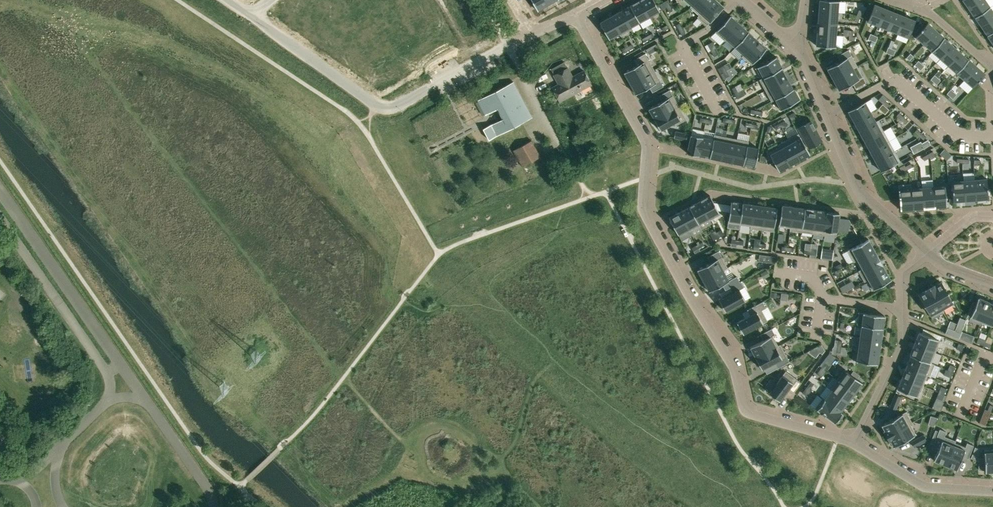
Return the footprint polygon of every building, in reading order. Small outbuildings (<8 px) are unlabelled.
[(304,11),(320,0),(297,0),(304,11)] [(535,5),(533,5),(535,9),(536,8),(538,11),(539,10),(538,10),(548,4),(546,0),(532,0),(535,5)] [(630,5),(640,22),(649,17),(640,0),(630,5)] [(650,17),(659,11),(660,11),(654,0),(640,0),(650,17)] [(690,7),(699,15),(713,0),(697,0),(692,5),(690,7)] [(697,17),(707,25),(724,7),(716,0),(713,0),(699,15),(697,17)] [(819,11),(839,13),(840,1),(830,0),(820,0),(819,11)] [(969,8),(981,0),(963,0),(969,8)] [(969,8),(975,17),(990,7),(985,0),(981,0),(969,8)] [(874,4),(868,21),(878,25),(885,9),(874,4)] [(630,5),(620,11),(630,28),(640,22),(630,5)] [(975,17),(981,26),(992,18),(992,12),(990,7),(975,17)] [(885,9),(878,25),(888,29),(895,13),(885,9)] [(620,11),(610,17),(620,33),(619,33),(620,36),(631,30),(630,28),(620,11)] [(819,11),(818,23),(838,24),(839,13),(819,11)] [(895,13),(888,29),(898,33),(905,16),(895,13)] [(730,15),(715,32),(725,41),(726,39),(740,24),(730,15)] [(905,16),(898,33),(909,37),(915,21),(905,16)] [(610,17),(600,22),(605,31),(609,39),(619,33),(620,33),(610,17)] [(981,26),(987,34),(987,35),(992,31),(992,18),(981,26)] [(818,23),(817,34),(837,35),(838,24),(818,23)] [(928,23),(916,36),(924,44),(936,30),(928,23)] [(740,24),(726,39),(735,47),(749,32),(740,24)] [(936,30),(924,44),(932,51),(944,37),(941,35),(936,30)] [(749,32),(735,47),(743,55),(744,55),(757,40),(749,32)] [(817,34),(816,46),(836,47),(837,35),(817,34)] [(944,37),(932,51),(940,58),(952,45),(944,38),(945,38),(944,37)] [(743,55),(742,56),(752,65),(767,48),(757,40),(744,55),(743,55)] [(713,41),(707,44),(711,50),(716,47),(713,41)] [(952,45),(940,58),(949,65),(960,52),(952,45)] [(716,47),(711,50),(714,56),(719,54),(716,47)] [(841,61),(827,68),(833,79),(857,66),(848,50),(838,55),(841,61)] [(960,52),(949,65),(957,72),(969,59),(968,58),(968,59),(960,52)] [(637,65),(624,72),(630,83),(654,70),(645,53),(634,59),(637,65)] [(776,57),(755,68),(761,79),(782,68),(782,67),(781,67),(776,58),(777,57),(776,57)] [(969,59),(957,72),(964,79),(976,66),(969,59)] [(857,66),(833,79),(839,90),(852,83),(856,88),(866,82),(857,66)] [(976,66),(964,79),(973,87),(985,73),(976,66)] [(558,84),(552,87),(560,101),(575,93),(591,84),(584,70),(573,76),(568,67),(563,70),(554,75),(558,84)] [(761,79),(759,79),(765,90),(787,78),(782,68),(761,79)] [(654,70),(630,83),(636,94),(649,87),(652,92),(663,86),(654,70)] [(787,78),(765,90),(771,101),(776,99),(775,99),(794,89),(794,88),(793,89),(787,78)] [(514,81),(478,100),(486,115),(498,109),(503,118),(483,129),(489,140),(532,117),(514,81)] [(794,89),(775,99),(776,99),(781,109),(780,109),(781,110),(800,99),(799,99),(793,89),(794,89)] [(662,101),(649,108),(654,119),(655,119),(678,105),(669,90),(659,96),(662,101)] [(866,101),(848,110),(854,122),(872,112),(866,101)] [(655,119),(654,119),(661,130),(674,123),(676,125),(686,119),(678,105),(655,119)] [(872,112),(854,122),(859,131),(877,121),(872,112)] [(810,121),(798,128),(809,148),(821,141),(822,141),(815,129),(811,121),(810,121)] [(877,121),(859,131),(865,141),(882,131),(877,121)] [(675,131),(674,138),(686,140),(687,134),(675,131)] [(882,131),(865,141),(871,152),(888,142),(882,131)] [(691,134),(687,153),(699,155),(703,137),(691,134)] [(714,139),(710,158),(721,160),(726,136),(714,134),(713,139),(714,139)] [(726,136),(721,160),(732,162),(737,138),(726,136)] [(703,137),(699,155),(710,158),(714,139),(713,139),(703,137)] [(801,137),(790,143),(800,160),(810,154),(801,137)] [(737,138),(732,162),(743,165),(747,145),(748,145),(749,141),(737,138)] [(921,141),(910,146),(914,154),(931,144),(928,139),(922,143),(921,141)] [(523,145),(513,150),(523,167),(541,156),(532,140),(523,145)] [(888,142),(871,152),(876,161),(893,151),(888,142)] [(790,143),(780,149),(790,165),(800,160),(790,143)] [(747,145),(743,165),(755,167),(759,148),(748,145),(747,145)] [(780,149),(770,154),(775,164),(776,165),(779,171),(790,165),(780,149)] [(893,151),(876,161),(881,171),(899,162),(893,151)] [(987,178),(975,179),(977,199),(988,199),(987,178)] [(975,179),(964,180),(965,200),(977,199),(975,179)] [(964,180),(952,181),(954,201),(965,200),(964,180)] [(945,186),(934,187),(935,207),(947,206),(945,186)] [(934,187),(922,188),(923,208),(935,207),(934,187)] [(922,188),(911,189),(913,209),(923,208),(922,188)] [(911,189),(899,189),(899,191),(900,200),(900,210),(913,209),(911,189)] [(710,195),(700,201),(709,218),(719,212),(714,202),(713,201),(710,195)] [(700,201),(690,206),(699,223),(709,218),(700,201)] [(731,204),(728,222),(740,224),(743,203),(731,201),(731,204)] [(743,203),(740,224),(751,226),(754,204),(743,203)] [(751,226),(751,228),(762,230),(765,206),(754,204),(751,226)] [(782,206),(779,226),(791,228),(794,207),(782,205),(782,206)] [(690,206),(679,212),(688,229),(699,223),(690,206)] [(765,206),(762,230),(774,231),(777,208),(765,206)] [(791,228),(790,231),(801,232),(805,208),(794,207),(791,228)] [(805,208),(801,232),(813,234),(816,210),(805,208)] [(816,210),(813,234),(824,235),(827,211),(816,210)] [(827,211),(824,235),(836,237),(839,217),(839,216),(839,213),(827,211)] [(679,212),(669,217),(678,234),(688,229),(679,212)] [(851,248),(847,251),(848,251),(848,252),(853,261),(855,260),(874,249),(869,240),(869,239),(862,243),(851,248)] [(874,249),(855,260),(860,269),(861,270),(880,259),(874,249)] [(711,262),(697,269),(703,280),(723,270),(728,268),(719,251),(708,257),(711,262)] [(768,255),(767,263),(774,264),(775,256),(768,255)] [(860,269),(858,271),(864,281),(866,280),(885,270),(880,259),(861,270),(860,269)] [(723,270),(703,280),(709,291),(722,284),(725,290),(730,287),(740,282),(739,281),(737,276),(729,280),(723,270)] [(767,270),(760,273),(764,279),(770,276),(767,270)] [(885,270),(866,280),(871,290),(872,290),(874,289),(891,280),(891,279),(890,279),(885,270)] [(733,293),(719,300),(725,311),(745,300),(740,289),(744,287),(741,281),(740,282),(730,287),(733,293)] [(941,282),(930,288),(941,308),(942,310),(946,308),(952,305),(953,304),(952,302),(941,282)] [(930,288),(919,294),(930,314),(933,318),(941,314),(944,312),(942,310),(941,308),(930,288)] [(971,315),(969,320),(980,324),(981,322),(982,319),(989,302),(978,297),(971,315)] [(750,315),(737,322),(743,334),(767,321),(762,310),(766,308),(763,301),(747,310),(750,315)] [(981,322),(991,326),(992,324),(992,322),(992,304),(989,302),(982,319),(981,322)] [(859,314),(857,325),(862,325),(882,328),(883,328),(882,328),(884,316),(884,317),(885,316),(873,314),(867,313),(858,312),(858,313),(859,313),(859,314)] [(957,324),(955,331),(961,333),(962,331),(966,320),(960,318),(957,324)] [(861,337),(860,337),(881,340),(882,328),(883,328),(882,328),(862,325),(861,337)] [(764,340),(750,347),(756,358),(778,346),(773,335),(775,334),(772,328),(761,334),(764,340)] [(948,328),(946,333),(958,338),(959,339),(961,333),(955,331),(948,328)] [(961,333),(959,339),(965,341),(971,344),(974,336),(962,331),(961,333)] [(919,332),(914,343),(936,352),(940,340),(919,332)] [(858,336),(856,349),(879,352),(881,340),(860,337),(861,337),(858,336)] [(979,337),(976,342),(984,345),(985,342),(986,340),(979,337)] [(914,343),(910,354),(911,355),(931,363),(936,352),(914,343)] [(756,358),(762,369),(775,362),(778,367),(789,361),(780,344),(779,345),(778,346),(756,358)] [(854,360),(854,361),(856,361),(878,364),(878,363),(877,363),(879,352),(856,349),(855,360),(854,360)] [(911,355),(907,366),(928,375),(930,375),(934,364),(931,363),(911,355)] [(907,366),(902,377),(924,386),(928,375),(907,366)] [(844,369),(836,379),(838,381),(839,380),(855,392),(862,383),(844,369)] [(771,379),(765,387),(771,391),(769,393),(780,401),(789,389),(794,392),(801,382),(786,371),(779,380),(777,383),(771,379)] [(902,377),(897,389),(919,398),(924,386),(902,377)] [(838,381),(832,390),(848,402),(855,392),(839,380),(838,381)] [(807,386),(802,393),(808,396),(812,390),(810,389),(807,386)] [(825,399),(824,399),(841,412),(841,411),(848,402),(832,390),(825,399)] [(895,394),(890,407),(896,410),(901,397),(895,394)] [(823,398),(815,408),(835,423),(843,413),(841,411),(841,412),(824,399),(825,399),(823,398)] [(906,411),(882,425),(885,431),(884,431),(887,436),(910,423),(912,422),(906,411)] [(910,423),(887,436),(890,441),(891,440),(894,447),(916,434),(910,423)] [(934,444),(933,444),(939,447),(934,460),(945,465),(954,443),(955,443),(956,441),(944,436),(946,432),(940,429),(939,431),(938,433),(934,442),(934,444)] [(935,430),(931,442),(934,444),(934,442),(938,433),(939,431),(935,430)] [(924,435),(911,441),(914,447),(927,440),(924,435)] [(954,443),(945,465),(957,470),(962,456),(968,458),(973,445),(967,443),(965,447),(955,443),(954,443)] [(984,450),(985,472),(986,472),(986,471),(992,471),(992,450),(984,450)]
